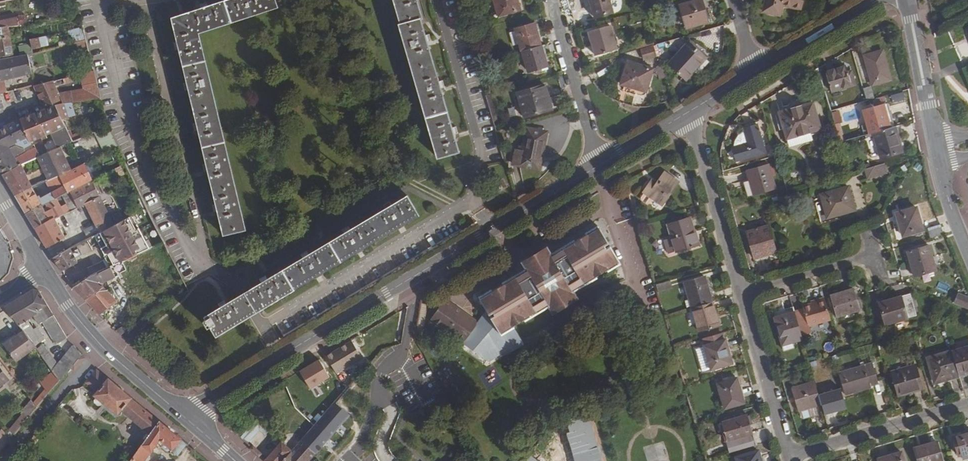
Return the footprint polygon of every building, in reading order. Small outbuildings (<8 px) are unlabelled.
[(172,18),(178,43),(175,44),(177,51),(180,50),(188,83),(184,84),(186,91),(189,91),(197,123),(194,124),(196,131),(199,130),(207,165),(204,166),(205,173),(209,172),(217,205),(213,206),(215,213),(218,212),(224,235),(245,230),(198,33),(278,7),(276,0),(227,0),(207,7),(206,3),(199,6),(200,9),(172,18)] [(459,152),(454,134),(457,133),(454,126),(451,127),(440,87),(443,87),(441,79),(438,80),(427,42),(430,41),(428,33),(425,35),(420,19),(422,18),(416,0),(394,0),(401,24),(399,24),(437,158),(459,152)] [(518,0),(494,0),(498,16),(520,10),(518,0)] [(609,0),(590,0),(595,17),(613,11),(609,0)] [(679,5),(686,28),(708,22),(702,0),(696,0),(679,5)] [(783,5),(802,10),(804,0),(767,0),(764,12),(781,16),(783,5)] [(17,17),(0,20),(0,28),(8,27),(18,26),(17,17)] [(518,44),(520,52),(522,51),(542,46),(535,23),(514,29),(515,31),(518,44)] [(595,56),(617,49),(610,25),(588,32),(595,56)] [(8,27),(0,28),(0,57),(13,55),(8,27)] [(55,42),(57,48),(76,43),(87,40),(84,29),(79,30),(81,36),(55,42)] [(513,46),(518,44),(515,31),(509,33),(513,46)] [(46,36),(30,40),(32,48),(48,45),(46,36)] [(76,43),(77,49),(88,46),(87,40),(76,43)] [(707,56),(690,40),(668,64),(686,80),(707,56)] [(645,56),(658,52),(656,45),(643,48),(645,56)] [(547,66),(542,46),(522,51),(524,60),(528,71),(547,66)] [(864,56),(872,85),(890,80),(882,51),(864,56)] [(0,59),(0,94),(5,93),(2,81),(32,74),(27,55),(14,57),(0,59)] [(627,61),(620,85),(646,92),(653,68),(627,61)] [(852,69),(847,70),(846,66),(825,71),(831,92),(856,85),(852,69)] [(37,85),(33,86),(44,109),(55,105),(71,102),(101,98),(94,70),(83,73),(80,73),(80,74),(84,89),(58,94),(55,86),(73,82),(72,76),(53,81),(44,83),(37,85)] [(552,109),(545,85),(517,93),(524,116),(552,109)] [(874,100),(871,86),(863,89),(867,102),(874,100)] [(891,97),(893,104),(906,100),(904,93),(891,97)] [(34,114),(20,119),(30,142),(30,143),(47,135),(52,133),(66,126),(62,119),(76,115),(71,102),(55,105),(44,109),(34,114)] [(787,139),(810,133),(821,129),(813,102),(779,112),(787,139)] [(874,133),(891,129),(884,104),(862,110),(869,135),(874,133)] [(24,145),(30,142),(20,119),(6,125),(16,143),(22,140),(24,145)] [(748,143),(734,147),(732,148),(736,161),(766,152),(758,124),(743,128),(744,130),(748,143)] [(16,143),(6,125),(0,128),(0,170),(2,174),(21,164),(37,157),(40,156),(35,147),(15,157),(9,146),(16,143)] [(52,133),(59,147),(61,147),(73,141),(66,126),(52,133)] [(891,129),(874,133),(881,158),(903,152),(895,127),(891,129)] [(546,133),(526,128),(522,150),(515,148),(512,164),(538,169),(546,133)] [(734,147),(748,143),(744,130),(738,135),(735,141),(734,147)] [(812,140),(810,133),(787,139),(789,147),(812,140)] [(40,156),(37,157),(47,178),(48,180),(71,170),(61,147),(59,147),(48,153),(40,156)] [(32,186),(21,164),(2,174),(14,195),(32,186)] [(71,170),(48,180),(49,183),(52,191),(55,198),(68,193),(92,181),(83,164),(71,170)] [(776,188),(769,164),(746,171),(753,195),(776,188)] [(884,164),(864,170),(867,179),(887,174),(884,164)] [(679,182),(665,172),(657,184),(652,180),(643,192),(662,206),(679,182)] [(47,178),(39,183),(41,187),(49,183),(48,180),(47,178)] [(498,192),(507,187),(502,179),(493,185),(498,192)] [(55,198),(42,204),(25,214),(35,229),(46,248),(64,237),(55,218),(65,213),(78,209),(85,205),(96,227),(84,234),(87,239),(95,235),(113,225),(100,196),(92,181),(68,193),(55,198)] [(41,187),(39,183),(32,186),(14,195),(25,214),(42,204),(39,199),(37,196),(43,192),(41,187)] [(827,218),(855,210),(848,186),(820,194),(827,218)] [(52,191),(39,199),(42,204),(55,198),(52,191)] [(208,329),(211,327),(216,336),(253,314),(419,215),(407,196),(393,204),(392,201),(385,205),(387,208),(350,230),(348,227),(342,231),(344,234),(309,255),(307,252),(301,256),(303,259),(268,279),(266,276),(260,280),(262,283),(243,295),(227,304),(226,301),(219,305),(221,308),(205,317),(206,320),(204,321),(208,329)] [(896,213),(902,236),(923,230),(916,207),(896,213)] [(637,213),(640,221),(645,220),(643,211),(637,213)] [(113,225),(95,235),(112,265),(149,249),(131,215),(113,225)] [(671,238),(675,252),(698,245),(690,217),(667,224),(671,238)] [(619,220),(619,240),(635,240),(635,219),(619,220)] [(754,259),(777,252),(769,225),(746,232),(754,259)] [(930,238),(944,234),(940,225),(927,228),(930,238)] [(429,321),(463,344),(490,362),(506,352),(508,355),(524,346),(513,327),(524,320),(525,321),(548,307),(552,314),(578,298),(574,291),(597,277),(597,276),(608,269),(608,270),(620,263),(610,246),(606,248),(604,246),(608,243),(598,226),(586,233),(587,234),(576,241),(575,240),(551,254),(547,247),(522,262),(526,269),(502,284),(503,285),(491,291),(479,298),(486,310),(478,322),(445,299),(429,321)] [(669,254),(675,252),(671,238),(665,240),(669,254)] [(641,245),(635,246),(638,263),(644,261),(641,245)] [(929,245),(907,251),(914,277),(936,271),(929,245)] [(78,262),(70,248),(53,258),(62,271),(78,262)] [(110,266),(87,280),(74,287),(85,300),(99,315),(117,302),(112,296),(121,289),(115,281),(106,289),(104,287),(103,283),(115,277),(110,266)] [(684,283),(691,308),(712,301),(705,276),(684,283)] [(655,285),(657,292),(672,288),(669,280),(655,285)] [(56,345),(67,338),(47,304),(39,290),(33,289),(5,307),(23,331),(32,343),(34,346),(45,338),(37,328),(33,331),(25,321),(33,316),(35,314),(40,323),(42,321),(56,345)] [(860,310),(854,289),(831,296),(836,316),(860,310)] [(908,294),(878,302),(885,324),(915,316),(908,294)] [(967,311),(967,298),(957,294),(952,305),(967,311)] [(803,309),(796,311),(803,335),(811,333),(809,326),(830,319),(824,298),(815,301),(816,303),(811,304),(802,307),(803,309)] [(712,301),(691,308),(698,332),(719,326),(712,301)] [(802,339),(794,312),(774,318),(782,345),(790,342),(802,339)] [(151,323),(147,317),(135,325),(138,331),(151,323)] [(116,331),(120,335),(131,327),(128,323),(116,331)] [(34,346),(32,343),(23,331),(4,344),(16,362),(35,348),(34,346)] [(705,345),(704,346),(710,369),(711,370),(732,363),(725,340),(724,340),(722,333),(703,338),(705,345)] [(325,355),(336,373),(362,358),(351,340),(325,355)] [(790,342),(782,345),(783,350),(792,348),(790,342)] [(54,372),(60,380),(82,354),(73,344),(58,364),(44,344),(37,349),(54,372)] [(710,369),(704,346),(695,349),(702,372),(710,369)] [(952,351),(959,375),(967,372),(967,346),(952,351)] [(959,376),(959,375),(952,351),(927,358),(934,383),(959,376)] [(857,355),(859,364),(871,360),(869,352),(857,355)] [(294,374),(304,391),(325,378),(315,361),(294,374)] [(855,389),(877,382),(871,363),(839,372),(845,395),(855,392),(855,389)] [(914,391),(923,389),(916,365),(891,372),(898,394),(913,390),(914,391)] [(108,379),(97,368),(85,381),(97,392),(108,379)] [(8,380),(0,369),(0,386),(8,380)] [(38,407),(49,394),(60,380),(54,372),(40,382),(45,388),(34,402),(38,407)] [(724,409),(745,403),(738,377),(717,383),(724,409)] [(149,435),(159,421),(131,398),(108,379),(97,392),(94,395),(117,414),(120,411),(149,435)] [(815,381),(792,388),(799,411),(800,411),(812,407),(822,405),(818,393),(815,381)] [(877,382),(855,389),(855,392),(878,385),(877,382)] [(840,386),(818,393),(822,405),(824,412),(846,406),(840,386)] [(335,402),(301,440),(315,453),(350,414),(335,402)] [(812,407),(800,411),(802,417),(804,419),(815,416),(812,407)] [(720,417),(722,423),(745,416),(743,410),(720,417)] [(14,435),(29,417),(23,413),(9,430),(14,435)] [(580,427),(577,415),(557,421),(553,425),(556,434),(580,427)] [(722,423),(727,441),(730,452),(756,445),(753,434),(748,415),(745,416),(722,423)] [(240,436),(247,442),(262,425),(255,419),(240,436)] [(178,455),(187,444),(159,421),(149,435),(130,460),(145,460),(160,440),(164,443),(162,445),(163,447),(167,451),(169,450),(170,449),(178,455)] [(12,437),(3,426),(0,429),(0,451),(12,437)] [(596,429),(579,432),(581,441),(572,443),(576,460),(603,460),(596,429)] [(952,437),(958,455),(967,453),(967,432),(952,437)] [(315,453),(301,440),(292,451),(283,460),(309,460),(315,453)] [(914,448),(918,460),(943,460),(937,441),(914,448)] [(292,451),(281,442),(264,460),(283,460),(292,451)] [(737,460),(761,460),(758,450),(736,457),(737,460)] [(878,460),(904,460),(902,452),(878,459),(878,460)]
